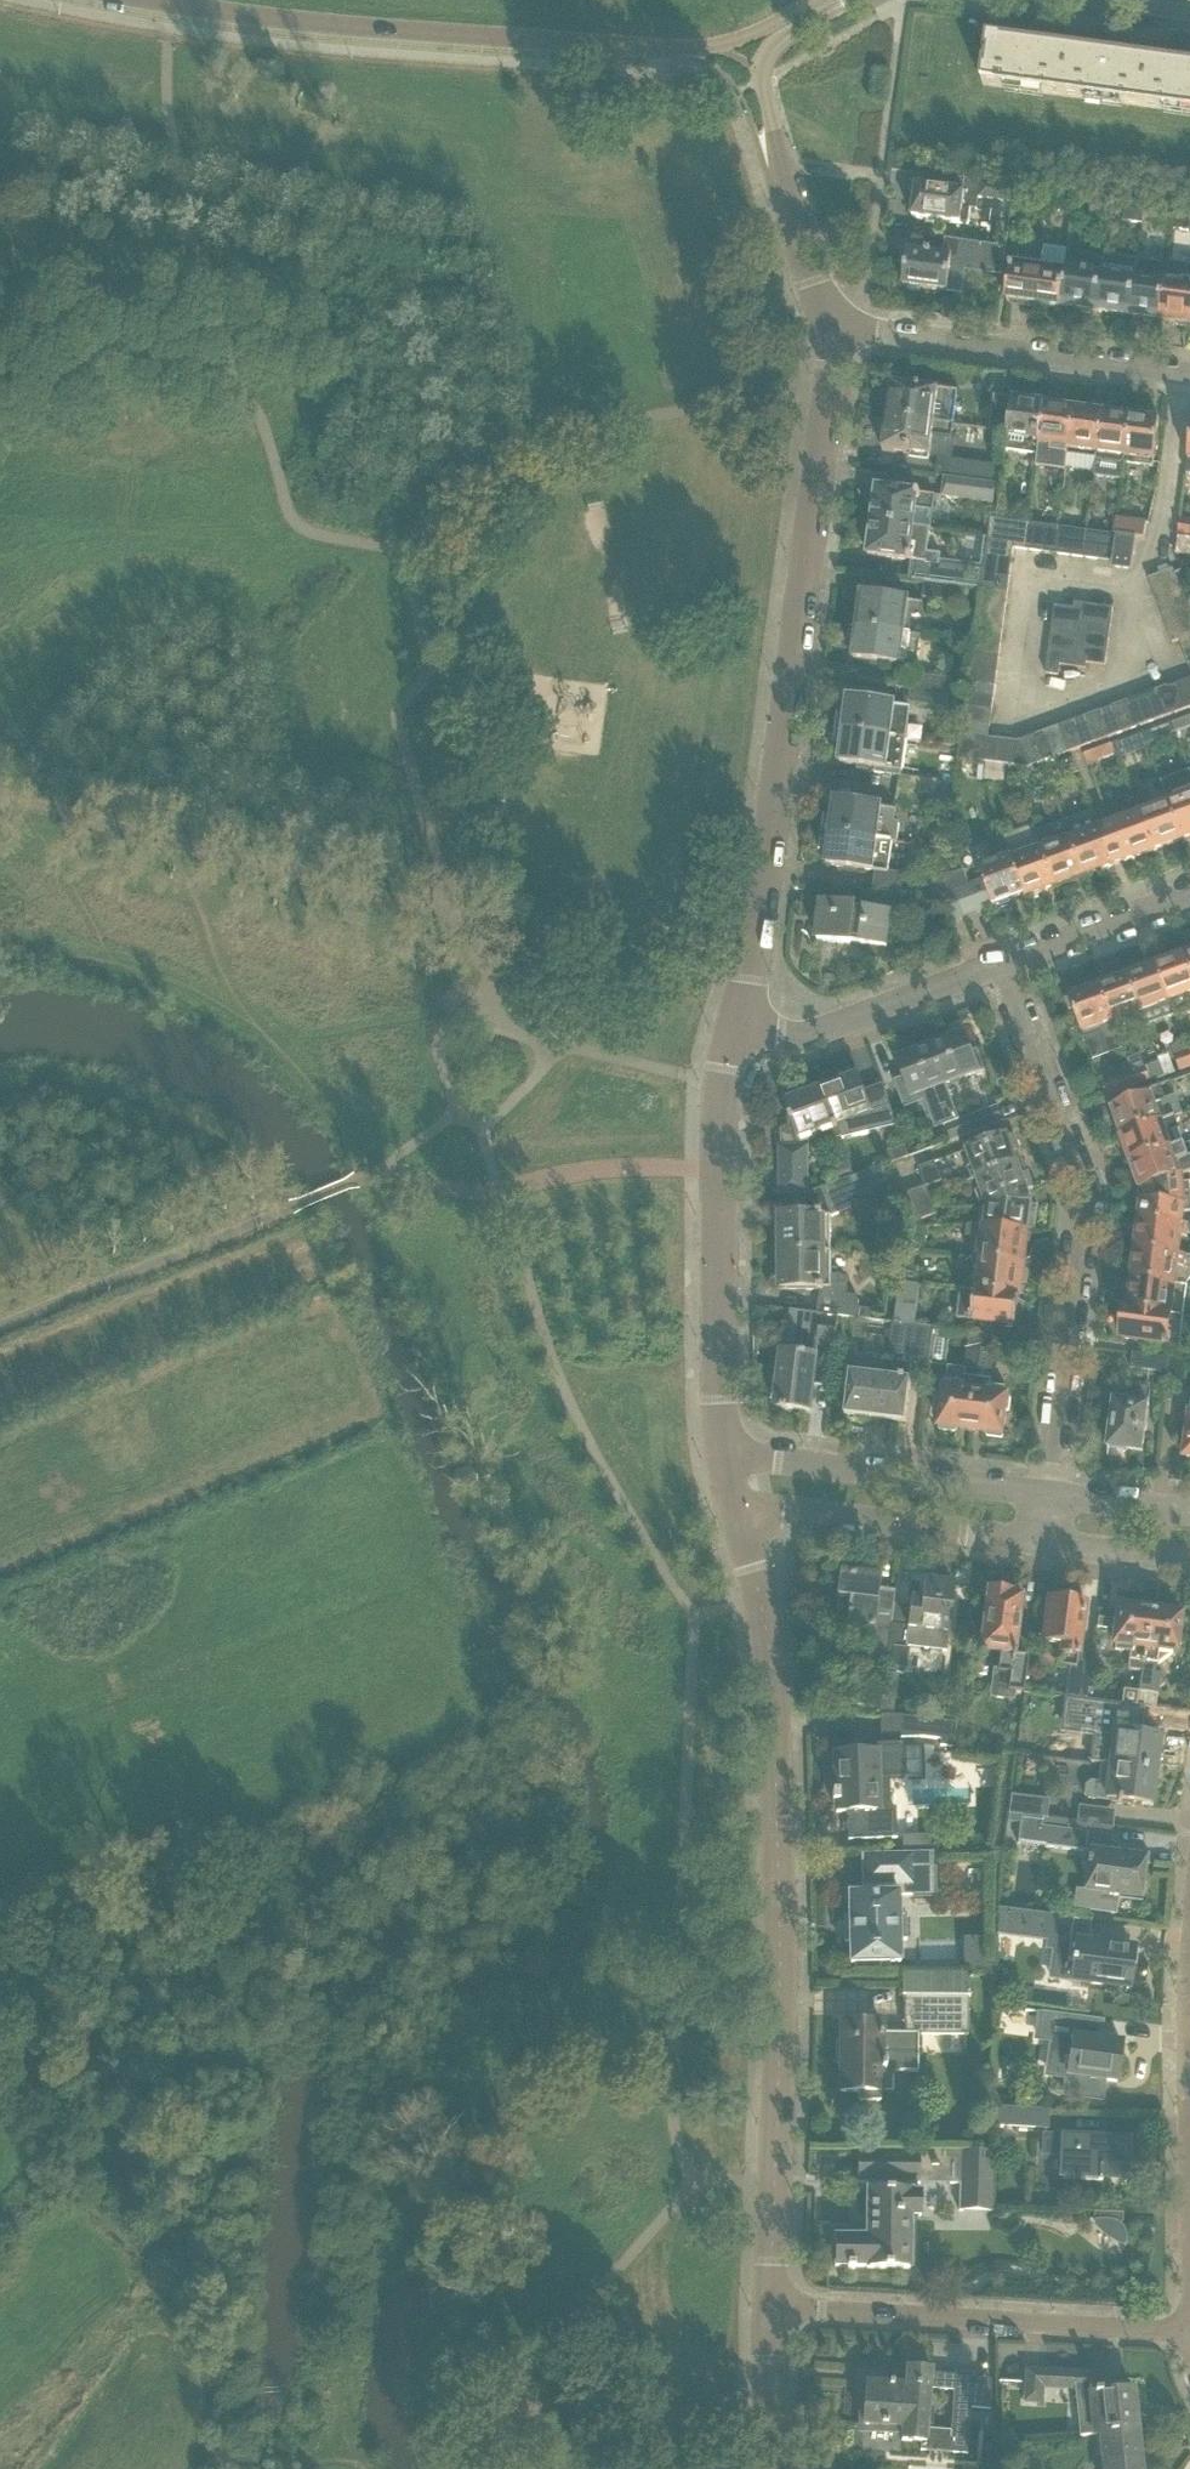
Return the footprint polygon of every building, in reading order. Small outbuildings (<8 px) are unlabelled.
[(983,84),(1064,95),(1071,49),(1057,47),(1057,46),(1055,45),(1055,47),(1007,41),(1007,39),(1006,39),(1006,40),(992,38),(992,37),(990,36),(983,84)] [(1064,95),(1144,106),(1150,60),(1136,58),(1136,56),(1135,56),(1134,58),(1086,51),(1087,50),(1085,49),(1085,51),(1071,49),(1064,95)] [(1144,106),(1189,112),(1189,65),(1166,62),(1166,60),(1164,60),(1164,62),(1150,60),(1144,106)] [(982,194),(981,199),(1013,203),(1014,194),(1015,187),(983,182),(982,194)] [(917,186),(913,217),(937,220),(962,223),(962,222),(968,223),(970,208),(977,209),(978,199),(981,199),(982,194),(941,189),(917,186)] [(1091,205),(1090,217),(1109,219),(1110,206),(1091,205)] [(1123,220),(1123,221),(1142,223),(1144,211),(1140,210),(1124,209),(1123,220)] [(1152,225),(1174,228),(1177,213),(1154,210),(1152,225)] [(1174,228),(1189,230),(1189,223),(1189,215),(1177,213),(1174,228)] [(908,252),(904,285),(909,286),(909,289),(921,291),(922,288),(948,291),(961,293),(964,270),(997,274),(1002,275),(1003,275),(1007,248),(946,239),(943,257),(932,255),(908,252)] [(1010,276),(1007,300),(1062,307),(1069,253),(1070,250),(1046,247),(1043,263),(1018,260),(1020,247),(1014,246),(1012,259),(1010,276)] [(1062,307),(1098,312),(1105,258),(1069,253),(1062,307)] [(1098,312),(1131,316),(1139,260),(1105,255),(1105,258),(1098,312)] [(1138,263),(1131,316),(1162,320),(1169,267),(1138,263)] [(1162,320),(1189,324),(1189,265),(1170,263),(1169,267),(1162,320)] [(892,382),(887,416),(954,425),(958,391),(892,382)] [(994,396),(990,429),(993,430),(1008,432),(1012,398),(997,396),(994,396)] [(1006,450),(1037,454),(1044,402),(1031,401),(1031,398),(1016,396),(1015,399),(1012,398),(1008,432),(1009,432),(1006,450)] [(1037,454),(1036,466),(1064,470),(1064,466),(1066,454),(1072,406),(1044,402),(1037,454)] [(1066,454),(1095,458),(1101,410),(1072,406),(1066,454)] [(1122,478),(1124,461),(1130,413),(1101,410),(1095,458),(1093,470),(1093,474),(1122,478)] [(1130,413),(1124,461),(1153,465),(1159,417),(1130,413)] [(954,425),(887,416),(882,450),(930,457),(930,456),(949,459),(954,425)] [(1095,458),(1066,454),(1064,466),(1093,470),(1095,458)] [(945,478),(967,480),(969,465),(939,461),(937,476),(945,478)] [(969,465),(967,480),(996,484),(1001,485),(1003,470),(969,465)] [(996,484),(967,480),(967,481),(945,478),(943,497),(994,504),(996,484)] [(878,487),(873,521),(912,526),(914,527),(928,528),(930,529),(931,529),(936,495),(932,495),(928,494),(902,490),(878,487)] [(985,558),(1012,562),(1014,548),(990,518),(985,558)] [(990,518),(1014,548),(1028,550),(1032,523),(990,518)] [(1115,534),(1117,535),(1137,537),(1145,538),(1147,522),(1117,518),(1115,534)] [(1189,536),(1189,519),(1181,518),(1179,534),(1189,536)] [(873,521),(869,555),(893,558),(916,561),(914,581),(924,582),(924,581),(937,583),(938,583),(940,563),(941,553),(928,552),(931,529),(930,529),(928,528),(914,527),(912,526),(873,521)] [(1032,523),(1028,550),(1042,552),(1046,525),(1032,523)] [(1046,525),(1042,552),(1057,554),(1060,527),(1046,525)] [(1060,527),(1057,554),(1071,556),(1074,529),(1060,527)] [(1074,529),(1071,556),(1085,558),(1089,531),(1074,529)] [(1089,531),(1085,558),(1099,559),(1103,533),(1089,531)] [(1103,533),(1099,559),(1114,561),(1117,535),(1115,534),(1103,533)] [(1114,561),(1112,570),(1132,572),(1133,569),(1133,568),(1137,537),(1117,535),(1114,561)] [(983,571),(1010,575),(1012,562),(985,558),(983,571)] [(940,563),(938,583),(959,586),(962,566),(940,563)] [(1149,578),(1154,591),(1179,581),(1175,569),(1149,578)] [(1009,589),(1010,575),(983,571),(981,585),(1009,589)] [(961,601),(963,586),(959,586),(937,583),(924,581),(922,596),(961,601)] [(1154,591),(1159,603),(1184,594),(1179,581),(1154,591)] [(980,599),(1007,602),(1009,589),(981,585),(981,589),(980,599)] [(1159,603),(1163,616),(1189,607),(1184,594),(1159,603)] [(861,610),(859,626),(904,632),(907,615),(921,617),(923,603),(863,595),(862,597),(860,597),(858,609),(861,610)] [(978,612),(1005,616),(1007,602),(980,599),(978,612)] [(1055,606),(1053,621),(1085,625),(1085,619),(1087,604),(1075,602),(1074,609),(1055,606)] [(1114,608),(1087,604),(1085,619),(1112,622),(1114,608)] [(1168,629),(1189,621),(1189,611),(1189,607),(1163,616),(1168,629)] [(976,626),(1003,629),(1005,616),(978,612),(976,626)] [(1085,619),(1085,625),(1083,633),(1110,637),(1112,622),(1085,619)] [(1053,621),(1051,635),(1082,640),(1083,633),(1085,625),(1053,621)] [(1180,640),(1189,636),(1189,621),(1168,629),(1173,642),(1180,640)] [(854,643),(852,656),(855,656),(854,659),(878,662),(915,666),(916,655),(917,653),(919,634),(916,633),(904,632),(859,626),(856,644),(854,643)] [(974,639),(1002,643),(1003,629),(976,626),(974,639)] [(1083,633),(1082,640),(1081,648),(1108,652),(1110,637),(1083,633)] [(1051,635),(1049,650),(1080,654),(1081,648),(1082,640),(1051,635)] [(1185,652),(1189,650),(1189,636),(1180,640),(1185,652)] [(973,653),(1000,656),(1002,643),(974,639),(973,653)] [(1081,648),(1080,654),(1078,668),(1086,669),(1087,664),(1106,666),(1108,652),(1081,648)] [(1080,654),(1049,650),(1046,673),(1059,675),(1060,665),(1078,668),(1080,654)] [(971,666),(998,670),(1000,656),(973,653),(971,666)] [(969,680),(996,684),(998,670),(971,666),(969,680)] [(913,673),(911,687),(950,692),(952,678),(913,673)] [(1179,683),(1188,707),(1189,706),(1189,679),(1179,683)] [(967,693),(994,697),(996,684),(969,680),(967,693)] [(1168,686),(1165,687),(1174,712),(1188,707),(1179,683),(1169,687),(1168,686)] [(950,692),(911,687),(909,702),(948,706),(950,692)] [(1165,687),(1152,692),(1161,717),(1174,712),(1165,687)] [(1152,692),(1138,697),(1148,722),(1161,717),(1152,692)] [(966,707),(993,711),(994,697),(967,693),(966,707)] [(1138,697),(1125,701),(1134,727),(1148,722),(1138,697)] [(847,715),(845,731),(906,738),(908,720),(909,707),(849,699),(849,702),(846,702),(845,714),(847,715)] [(1125,701),(1111,706),(1121,732),(1134,727),(1125,701)] [(1111,706),(1098,711),(1107,737),(1121,732),(1111,706)] [(964,720),(991,724),(993,711),(966,707),(964,720)] [(1098,711),(1085,716),(1094,742),(1107,737),(1098,711)] [(1173,722),(1177,732),(1189,727),(1189,716),(1189,715),(1173,722)] [(1085,716),(1071,721),(1081,746),(1094,742),(1085,716)] [(973,759),(986,761),(989,738),(991,724),(964,720),(962,734),(976,736),(973,759)] [(1071,721),(1058,726),(1067,751),(1081,746),(1071,721)] [(1177,732),(1173,722),(1153,729),(1157,739),(1177,732)] [(1058,726),(1045,731),(1054,756),(1067,751),(1058,726)] [(1157,739),(1153,729),(1144,732),(1148,742),(1157,739)] [(900,776),(898,789),(936,794),(938,780),(901,775),(906,738),(845,731),(843,749),(840,748),(838,760),(841,761),(841,763),(876,767),(875,772),(900,776)] [(1045,731),(1031,736),(1041,761),(1054,756),(1045,731)] [(1144,732),(1115,743),(1119,753),(1148,742),(1144,732)] [(959,757),(973,759),(976,736),(962,734),(959,757)] [(1017,741),(1027,766),(1041,761),(1031,736),(1017,741)] [(986,761),(1000,763),(1003,739),(989,738),(986,761)] [(1007,763),(1027,766),(1017,741),(1003,739),(1000,763),(1007,763)] [(1112,745),(1097,750),(1101,760),(1115,754),(1112,745)] [(1101,760),(1097,750),(1085,754),(1089,764),(1101,760)] [(1074,758),(1046,769),(1051,783),(1080,773),(1074,758)] [(1000,763),(986,761),(984,777),(1004,780),(1007,763),(1000,763)] [(1162,781),(1169,800),(1170,804),(1183,839),(1189,836),(1189,771),(1162,781)] [(936,794),(898,789),(896,804),(934,809),(936,794)] [(1133,794),(1139,811),(1153,849),(1154,849),(1183,839),(1170,804),(1169,800),(1152,807),(1146,789),(1143,791),(1140,791),(1135,794),(1133,794)] [(833,816),(831,833),(893,841),(897,841),(899,822),(895,821),(896,809),(835,801),(835,803),(833,803),(831,816),(833,816)] [(1109,822),(1100,825),(1114,864),(1124,860),(1153,849),(1139,811),(1123,817),(1122,815),(1120,811),(1117,802),(1114,803),(1107,805),(1105,806),(1103,807),(1109,822)] [(1094,808),(1064,819),(1084,875),(1114,864),(1100,825),(1094,808)] [(1064,839),(1041,847),(1055,886),(1084,875),(1064,819),(1054,823),(1058,834),(1061,833),(1064,839)] [(1035,830),(1041,847),(1064,839),(1061,833),(1058,834),(1054,823),(1035,830)] [(1033,826),(1004,837),(1005,838),(1006,840),(1026,896),(1055,886),(1041,847),(1035,830),(1033,826)] [(826,850),(825,863),(827,863),(827,865),(851,868),(873,871),(875,871),(888,873),(889,870),(889,869),(890,860),(893,841),(831,833),(829,850),(826,850)] [(983,878),(969,883),(979,910),(1025,894),(1026,896),(1006,840),(1005,838),(1004,837),(1000,838),(998,839),(988,842),(994,857),(995,857),(997,861),(979,868),(983,878)] [(955,889),(969,883),(964,869),(932,881),(937,895),(939,894),(955,889)] [(964,916),(979,910),(969,883),(955,889),(964,916)] [(949,921),(964,916),(955,889),(939,894),(949,921)] [(892,912),(846,906),(822,903),(818,940),(850,944),(850,943),(887,948),(892,912)] [(1156,962),(1175,1014),(1176,1017),(1189,1012),(1189,969),(1184,952),(1156,962)] [(1156,962),(1128,973),(1147,1024),(1175,1014),(1156,962)] [(1118,1034),(1147,1024),(1128,973),(1099,983),(1118,1034)] [(1070,996),(1066,997),(1070,1009),(1075,1007),(1083,1031),(1085,1036),(1086,1037),(1093,1058),(1094,1059),(1101,1057),(1110,1053),(1113,1052),(1124,1048),(1118,1034),(1099,983),(1070,994),(1070,996)] [(944,1041),(931,1046),(945,1083),(983,1070),(976,1049),(971,1051),(965,1033),(960,1035),(960,1034),(944,1040),(944,1041)] [(930,1045),(929,1046),(930,1047),(917,1052),(916,1050),(901,1055),(902,1058),(896,1059),(903,1077),(899,1079),(893,1081),(905,1109),(907,1108),(906,1105),(926,1097),(937,1127),(945,1124),(958,1119),(945,1083),(931,1046),(930,1045)] [(1188,1048),(1174,1054),(1180,1069),(1189,1065),(1189,1055),(1188,1048)] [(1160,1059),(1165,1075),(1176,1071),(1168,1051),(1158,1055),(1160,1059)] [(1127,1058),(1131,1070),(1146,1065),(1141,1053),(1127,1058)] [(1146,1065),(1152,1080),(1165,1075),(1160,1059),(1146,1065)] [(1146,1065),(1131,1070),(1137,1086),(1152,1080),(1146,1065)] [(1137,1086),(1131,1070),(1103,1080),(1109,1096),(1137,1086)] [(859,1073),(822,1087),(836,1125),(837,1124),(842,1137),(843,1141),(845,1141),(844,1138),(895,1123),(896,1126),(898,1125),(883,1084),(881,1084),(882,1086),(883,1086),(885,1092),(868,1098),(867,1096),(859,1073)] [(1136,1098),(1111,1107),(1116,1120),(1114,1121),(1118,1133),(1120,1132),(1121,1135),(1175,1115),(1182,1113),(1176,1095),(1165,1099),(1160,1084),(1151,1087),(1134,1093),(1136,1098)] [(780,1127),(780,1191),(804,1191),(808,1191),(808,1147),(803,1147),(803,1137),(832,1126),(836,1139),(842,1137),(837,1124),(836,1125),(822,1087),(784,1101),(792,1123),(780,1127)] [(996,1105),(958,1119),(964,1135),(1002,1121),(996,1105)] [(1180,1129),(1175,1115),(1121,1135),(1125,1147),(1123,1149),(1127,1159),(1130,1159),(1131,1162),(1183,1143),(1178,1130),(1180,1129)] [(964,1135),(958,1119),(945,1124),(950,1140),(964,1135)] [(1007,1134),(984,1142),(966,1149),(971,1165),(968,1166),(969,1168),(964,1170),(968,1180),(976,1177),(1021,1160),(1018,1150),(1019,1149),(1013,1134),(1007,1136),(1007,1134)] [(1131,1162),(1135,1174),(1133,1177),(1136,1185),(1139,1185),(1140,1187),(1136,1188),(1137,1190),(1141,1190),(1185,1174),(1185,1173),(1189,1171),(1189,1154),(1188,1155),(1183,1143),(1131,1162)] [(904,1145),(886,1151),(890,1164),(909,1157),(904,1145)] [(1021,1160),(976,1177),(979,1186),(980,1188),(986,1204),(1027,1189),(1033,1187),(1027,1171),(1025,1172),(1021,1160)] [(848,1162),(833,1168),(839,1182),(854,1176),(848,1162)] [(935,1162),(918,1167),(925,1185),(925,1187),(926,1187),(942,1181),(935,1162)] [(805,1215),(780,1215),(780,1217),(782,1217),(782,1251),(780,1251),(780,1252),(831,1251),(831,1217),(838,1214),(835,1208),(860,1199),(858,1193),(873,1188),(876,1197),(881,1211),(900,1209),(895,1197),(890,1181),(884,1165),(854,1176),(839,1182),(823,1188),(829,1203),(818,1208),(818,1215),(805,1215)] [(1137,1190),(1140,1198),(1138,1215),(1141,1215),(1140,1219),(1185,1225),(1186,1210),(1189,1211),(1189,1186),(1189,1185),(1186,1185),(1185,1174),(1141,1190),(1137,1190)] [(925,1187),(912,1192),(921,1220),(936,1215),(926,1187),(925,1187)] [(986,1204),(983,1224),(984,1224),(1029,1229),(1029,1228),(1034,1228),(1037,1204),(1032,1204),(1032,1202),(1027,1189),(986,1204)] [(912,1192),(895,1197),(900,1209),(905,1225),(920,1225),(923,1225),(921,1220),(912,1192)] [(1137,1245),(1136,1251),(1178,1256),(1180,1237),(1187,1238),(1189,1225),(1185,1225),(1140,1219),(1138,1233),(1136,1233),(1134,1245),(1137,1245)] [(967,1226),(965,1237),(977,1239),(975,1258),(1024,1264),(1024,1260),(1030,1258),(1031,1248),(1027,1244),(1029,1229),(984,1224),(983,1224),(979,1224),(967,1222),(967,1226)] [(902,1248),(916,1250),(919,1250),(920,1225),(905,1225),(902,1248)] [(916,1250),(902,1248),(900,1265),(914,1266),(916,1250)] [(780,1286),(780,1288),(806,1288),(806,1290),(820,1290),(817,1312),(817,1313),(838,1316),(859,1319),(871,1320),(872,1309),(863,1308),(861,1308),(860,1308),(858,1308),(859,1301),(856,1296),(849,1295),(849,1282),(843,1275),(831,1275),(831,1251),(780,1252),(782,1252),(782,1286),(780,1286)] [(1131,1274),(1133,1275),(1132,1281),(1181,1287),(1187,1287),(1188,1282),(1189,1279),(1189,1257),(1187,1257),(1178,1256),(1136,1251),(1135,1262),(1132,1262),(1131,1274)] [(975,1258),(971,1290),(1020,1296),(1021,1284),(1027,1282),(1028,1272),(1023,1269),(1024,1264),(975,1258)] [(901,1266),(899,1282),(910,1284),(916,1285),(918,1268),(901,1266)] [(1128,1294),(1126,1310),(1170,1316),(1183,1317),(1187,1287),(1181,1287),(1132,1281),(1130,1294),(1128,1294)] [(899,1282),(898,1295),(919,1296),(920,1285),(916,1285),(910,1284),(899,1282)] [(959,1304),(957,1318),(992,1323),(1016,1326),(1017,1314),(1023,1312),(1024,1304),(1019,1301),(1020,1296),(971,1290),(961,1288),(960,1292),(960,1293),(959,1303),(959,1304)] [(898,1295),(896,1309),(917,1315),(919,1296),(898,1295)] [(896,1309),(895,1322),(909,1324),(916,1325),(917,1315),(896,1309)] [(790,1310),(790,1312),(800,1313),(794,1354),(783,1353),(780,1377),(775,1376),(772,1399),(778,1400),(777,1407),(782,1407),(782,1409),(788,1410),(788,1408),(811,1410),(819,1347),(803,1345),(807,1312),(790,1310)] [(1170,1316),(1126,1310),(1122,1339),(1180,1346),(1183,1317),(1170,1316)] [(817,1313),(807,1312),(803,1345),(819,1347),(834,1349),(838,1316),(817,1313)] [(905,1357),(927,1360),(931,1327),(916,1325),(909,1324),(905,1357)] [(927,1364),(945,1366),(950,1329),(932,1327),(927,1364)] [(967,1349),(982,1351),(984,1333),(969,1332),(967,1349)] [(984,1333),(982,1351),(994,1352),(1014,1355),(1016,1337),(984,1333)] [(978,1379),(972,1429),(985,1431),(987,1434),(1002,1436),(1005,1411),(1008,1411),(1010,1397),(1007,1397),(1007,1396),(1004,1395),(1005,1391),(990,1389),(991,1380),(994,1352),(982,1351),(978,1379)] [(1131,1367),(1167,1372),(1169,1357),(1133,1353),(1131,1367)] [(1167,1372),(1166,1383),(1185,1385),(1189,1360),(1169,1357),(1167,1372)] [(848,1389),(845,1413),(906,1421),(909,1397),(912,1363),(885,1360),(883,1372),(878,1372),(851,1368),(851,1370),(848,1389)] [(959,1428),(972,1429),(978,1379),(967,1377),(968,1371),(950,1369),(947,1388),(945,1388),(939,1429),(955,1431),(959,1428)] [(1110,1448),(1142,1452),(1149,1388),(1136,1386),(1135,1402),(1116,1399),(1110,1448)] [(838,1597),(834,1631),(847,1633),(847,1635),(869,1638),(866,1659),(886,1662),(887,1650),(887,1647),(891,1619),(876,1617),(878,1601),(875,1600),(877,1588),(878,1579),(863,1577),(864,1570),(854,1570),(853,1576),(839,1574),(836,1597),(838,1597)] [(886,1662),(884,1673),(888,1674),(906,1676),(907,1668),(907,1666),(909,1651),(905,1650),(906,1644),(945,1649),(947,1633),(950,1609),(953,1585),(923,1581),(920,1600),(910,1599),(909,1606),(893,1604),(891,1619),(887,1647),(887,1650),(886,1662)] [(984,1613),(979,1649),(1000,1652),(997,1671),(995,1687),(1009,1689),(1024,1691),(1025,1679),(1028,1655),(1013,1653),(1020,1596),(1010,1595),(1010,1592),(987,1589),(984,1613)] [(1065,1698),(1078,1700),(1078,1698),(1086,1699),(1086,1692),(1087,1687),(1092,1652),(1077,1650),(1083,1601),(1076,1600),(1076,1597),(1057,1595),(1056,1598),(1049,1597),(1044,1642),(1062,1645),(1060,1665),(1069,1666),(1065,1698)] [(1114,1626),(1112,1644),(1114,1644),(1114,1649),(1129,1651),(1127,1670),(1142,1672),(1149,1610),(1134,1608),(1131,1604),(1117,1602),(1114,1626)] [(1142,1672),(1140,1691),(1156,1693),(1157,1688),(1163,1684),(1159,1678),(1159,1673),(1154,1672),(1155,1663),(1171,1651),(1175,1652),(1175,1648),(1180,1644),(1176,1639),(1177,1630),(1181,1631),(1183,1617),(1179,1616),(1180,1610),(1165,1608),(1161,1611),(1149,1610),(1142,1672)] [(1097,1617),(1096,1627),(1107,1629),(1109,1618),(1097,1617)] [(1123,1689),(1121,1704),(1137,1706),(1138,1691),(1124,1689),(1123,1689)] [(1138,1691),(1137,1706),(1138,1706),(1139,1706),(1154,1708),(1156,1693),(1140,1691),(1138,1691)] [(1078,1698),(1078,1700),(1076,1715),(1106,1719),(1108,1702),(1086,1699),(1078,1698)] [(955,1722),(895,1715),(896,1738),(921,1737),(940,1739),(939,1746),(953,1747),(955,1722)] [(1112,1742),(1110,1763),(1156,1769),(1160,1735),(1136,1732),(1136,1730),(1091,1724),(1089,1739),(1112,1742)] [(835,1790),(833,1790),(833,1799),(835,1801),(836,1810),(847,1810),(848,1840),(896,1838),(895,1808),(889,1808),(888,1777),(899,1777),(903,1777),(902,1744),(898,1744),(879,1744),(855,1745),(855,1753),(834,1754),(835,1790)] [(962,1760),(960,1804),(976,1804),(977,1760),(962,1760)] [(1083,1793),(1083,1795),(1084,1795),(1087,1796),(1095,1797),(1099,1797),(1106,1798),(1130,1801),(1130,1800),(1151,1803),(1156,1769),(1110,1763),(1105,1762),(1103,1777),(1103,1779),(1103,1782),(1090,1780),(1084,1785),(1084,1791),(1083,1793)] [(1008,1813),(1008,1814),(1021,1816),(1024,1816),(1029,1817),(1038,1818),(1046,1819),(1049,1799),(1010,1795),(1008,1813)] [(1080,1804),(1078,1819),(1113,1823),(1115,1808),(1080,1804)] [(1021,1816),(1018,1843),(1088,1852),(1088,1849),(1091,1825),(1055,1820),(1046,1819),(1038,1818),(1029,1817),(1024,1816),(1021,1816)] [(1113,1828),(1091,1825),(1088,1849),(1110,1852),(1113,1828)] [(1090,1910),(1092,1910),(1116,1913),(1119,1894),(1139,1896),(1140,1887),(1144,1857),(1090,1851),(1085,1889),(1092,1890),(1090,1910)] [(849,1916),(844,1916),(844,1942),(850,1942),(850,1965),(852,1965),(852,1964),(855,1963),(855,1968),(878,1968),(878,1963),(897,1963),(897,1964),(899,1964),(899,1940),(906,1940),(905,1915),(898,1915),(898,1895),(907,1895),(912,1895),(932,1894),(932,1867),(932,1865),(931,1852),(871,1854),(872,1884),(862,1884),(862,1886),(863,1886),(863,1894),(851,1894),(851,1893),(848,1893),(849,1916)] [(1090,1910),(1092,1890),(1085,1889),(1075,1888),(1073,1907),(1090,1910)] [(1001,1912),(999,1929),(1055,1935),(1057,1918),(1001,1912)] [(994,1935),(964,1936),(964,1969),(994,1968),(994,1935)] [(1053,1957),(1051,1977),(1072,1980),(1104,1984),(1128,1987),(1132,1949),(1133,1949),(1134,1948),(1112,1946),(1099,1944),(1056,1938),(1053,1957)] [(900,1969),(900,1993),(902,1993),(966,1994),(966,1993),(968,1993),(968,1970),(900,1969)] [(966,1994),(902,1993),(902,2021),(903,2021),(903,2031),(881,2031),(881,2022),(839,2022),(839,2090),(858,2090),(858,2099),(880,2099),(880,2090),(892,2090),(892,2075),(893,2074),(893,2073),(894,2072),(895,2071),(896,2070),(897,2070),(917,2070),(917,2031),(966,2031),(966,1994)] [(1040,2011),(1037,2037),(1053,2039),(1048,2074),(1067,2076),(1065,2093),(1100,2098),(1102,2080),(1116,2082),(1121,2042),(1097,2039),(1100,2022),(1103,2022),(1104,2020),(1040,2011)] [(995,2126),(1048,2129),(1048,2110),(995,2108),(995,2126)] [(1058,2179),(1076,2180),(1101,2181),(1101,2175),(1124,2176),(1126,2138),(1130,2139),(1130,2138),(1060,2134),(1060,2133),(1041,2132),(1040,2155),(1059,2156),(1058,2179)] [(950,2165),(950,2184),(959,2184),(959,2211),(993,2211),(994,2151),(858,2149),(858,2183),(868,2183),(868,2190),(867,2190),(867,2237),(835,2237),(835,2266),(847,2266),(847,2269),(854,2269),(854,2266),(866,2267),(866,2268),(910,2268),(910,2216),(920,2216),(921,2193),(917,2193),(917,2183),(920,2183),(920,2165),(950,2165)] [(1118,2257),(1119,2236),(1065,2234),(1066,2217),(1015,2214),(1013,2248),(1058,2250),(1056,2287),(1098,2289),(1098,2279),(1132,2280),(1133,2258),(1118,2257)] [(1121,2237),(1120,2256),(1134,2256),(1134,2237),(1121,2237)] [(863,2424),(903,2426),(902,2440),(921,2441),(921,2450),(967,2452),(970,2407),(973,2373),(955,2372),(955,2373),(930,2372),(931,2369),(906,2368),(906,2373),(886,2372),(885,2383),(866,2382),(865,2403),(862,2403),(861,2418),(863,2418),(863,2424)] [(1026,2370),(1025,2403),(1043,2403),(1044,2392),(1044,2387),(1045,2381),(1075,2382),(1075,2389),(1079,2435),(1100,2433),(1137,2430),(1136,2426),(1139,2426),(1137,2409),(1135,2410),(1132,2389),(1119,2391),(1119,2383),(1103,2384),(1102,2375),(1026,2370)] [(1100,2433),(1104,2468),(1141,2468),(1137,2430),(1100,2433)]
